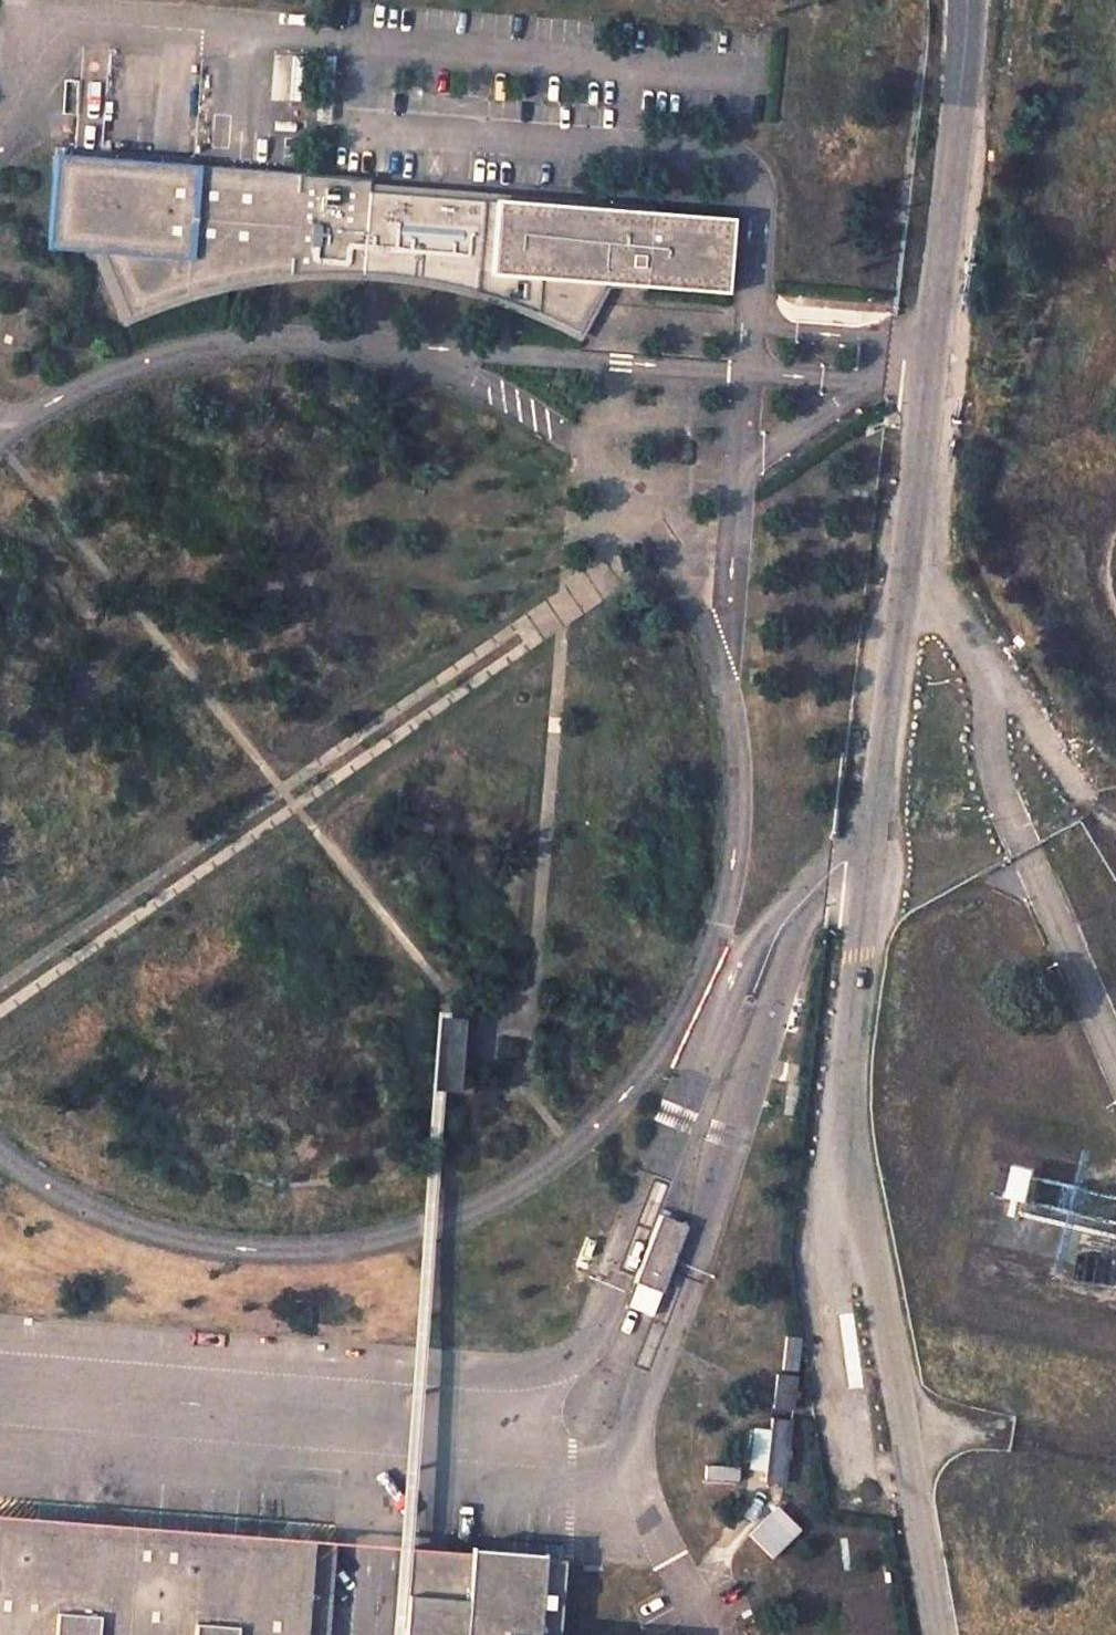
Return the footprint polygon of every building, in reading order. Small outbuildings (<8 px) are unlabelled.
[(588,196),(34,152),(27,246),(83,249),(109,312),(138,300),(162,292),(187,285),(223,278),(253,273),(279,271),(310,270),(336,270),(361,272),(387,275),(417,281),(443,286),(477,297),(506,308),(530,318),(553,329),(584,278),(701,288),(707,216),(587,206),(588,196)] [(686,1224),(661,1214),(635,1280),(660,1290),(686,1224)] [(778,1372),(774,1407),(797,1409),(801,1375),(778,1372)] [(787,1423),(748,1422),(748,1477),(786,1478),(787,1423)] [(339,1543),(0,1516),(0,1634),(332,1634),(339,1543)] [(410,1548),(404,1634),(565,1634),(570,1561),(542,1560),(542,1550),(500,1548),(499,1557),(410,1548)]
